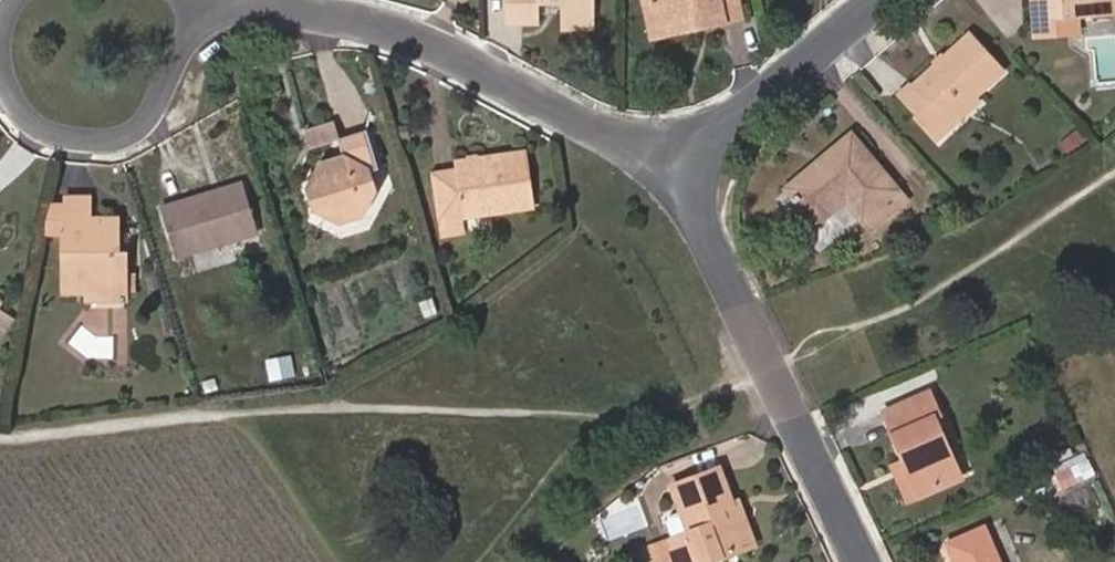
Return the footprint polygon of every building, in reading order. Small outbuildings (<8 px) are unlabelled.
[(506,24),(539,23),(539,3),(561,3),(561,28),(595,28),(595,0),(506,0),(506,24)] [(653,0),(644,0),(652,38),(704,26),(702,17),(664,24),(658,0),(653,1),(653,0)] [(653,1),(658,0),(664,24),(702,17),(704,26),(744,17),(740,0),(653,0),(653,1)] [(1034,19),(1078,16),(1093,15),(1114,13),(1114,0),(1033,0),(1034,19)] [(1078,16),(1034,19),(1035,36),(1079,34),(1078,16)] [(930,105),(917,117),(938,139),(947,131),(982,99),(977,94),(1001,71),(989,59),(968,35),(913,86),(930,105)] [(899,98),(917,117),(930,105),(913,86),(899,98)] [(310,148),(339,139),(333,120),(305,129),(310,148)] [(1078,126),(1058,143),(1067,154),(1087,136),(1078,126)] [(367,129),(339,139),(343,153),(321,161),(307,186),(314,211),(339,225),(364,217),(379,192),(372,170),(378,168),(367,129)] [(821,173),(791,197),(814,226),(845,201),(869,231),(879,243),(917,212),(907,200),(852,135),(815,166),(821,173)] [(456,164),(457,169),(460,192),(438,196),(442,220),(464,217),(533,206),(524,152),(456,164)] [(786,190),(791,197),(821,173),(815,166),(786,190)] [(460,192),(457,169),(434,173),(438,196),(460,192)] [(176,258),(258,234),(243,183),(162,207),(176,258)] [(85,301),(124,301),(124,254),(117,254),(116,219),(89,218),(88,198),(66,197),(66,205),(66,233),(62,233),(62,292),(84,292),(85,301)] [(66,233),(66,205),(49,205),(44,233),(62,233),(66,233)] [(464,217),(442,220),(444,237),(466,233),(464,217)] [(906,461),(922,496),(961,478),(935,418),(939,416),(928,393),(883,412),(906,461)] [(1085,453),(1053,467),(1063,490),(1095,475),(1085,453)] [(908,502),(922,496),(906,461),(893,467),(908,502)] [(750,547),(733,501),(720,466),(673,483),(689,531),(669,539),(656,544),(662,561),(712,561),(750,547)] [(733,501),(750,547),(757,544),(739,498),(733,501)] [(984,528),(946,545),(953,561),(999,561),(984,528)] [(656,544),(639,550),(644,561),(662,561),(656,544)]
